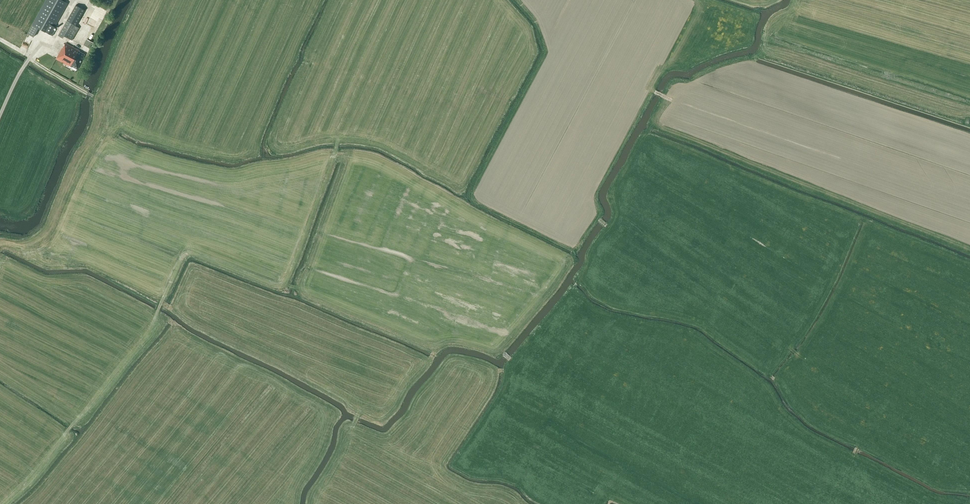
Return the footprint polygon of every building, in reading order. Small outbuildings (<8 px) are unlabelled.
[(55,30),(54,29),(67,4),(60,0),(46,0),(32,25),(52,36),(55,30)] [(84,10),(75,5),(58,35),(63,38),(64,36),(72,40),(79,28),(75,26),(84,10)] [(62,48),(60,52),(56,59),(72,68),(73,67),(77,69),(85,55),(80,52),(80,53),(79,52),(80,51),(66,44),(63,48),(62,48)]
